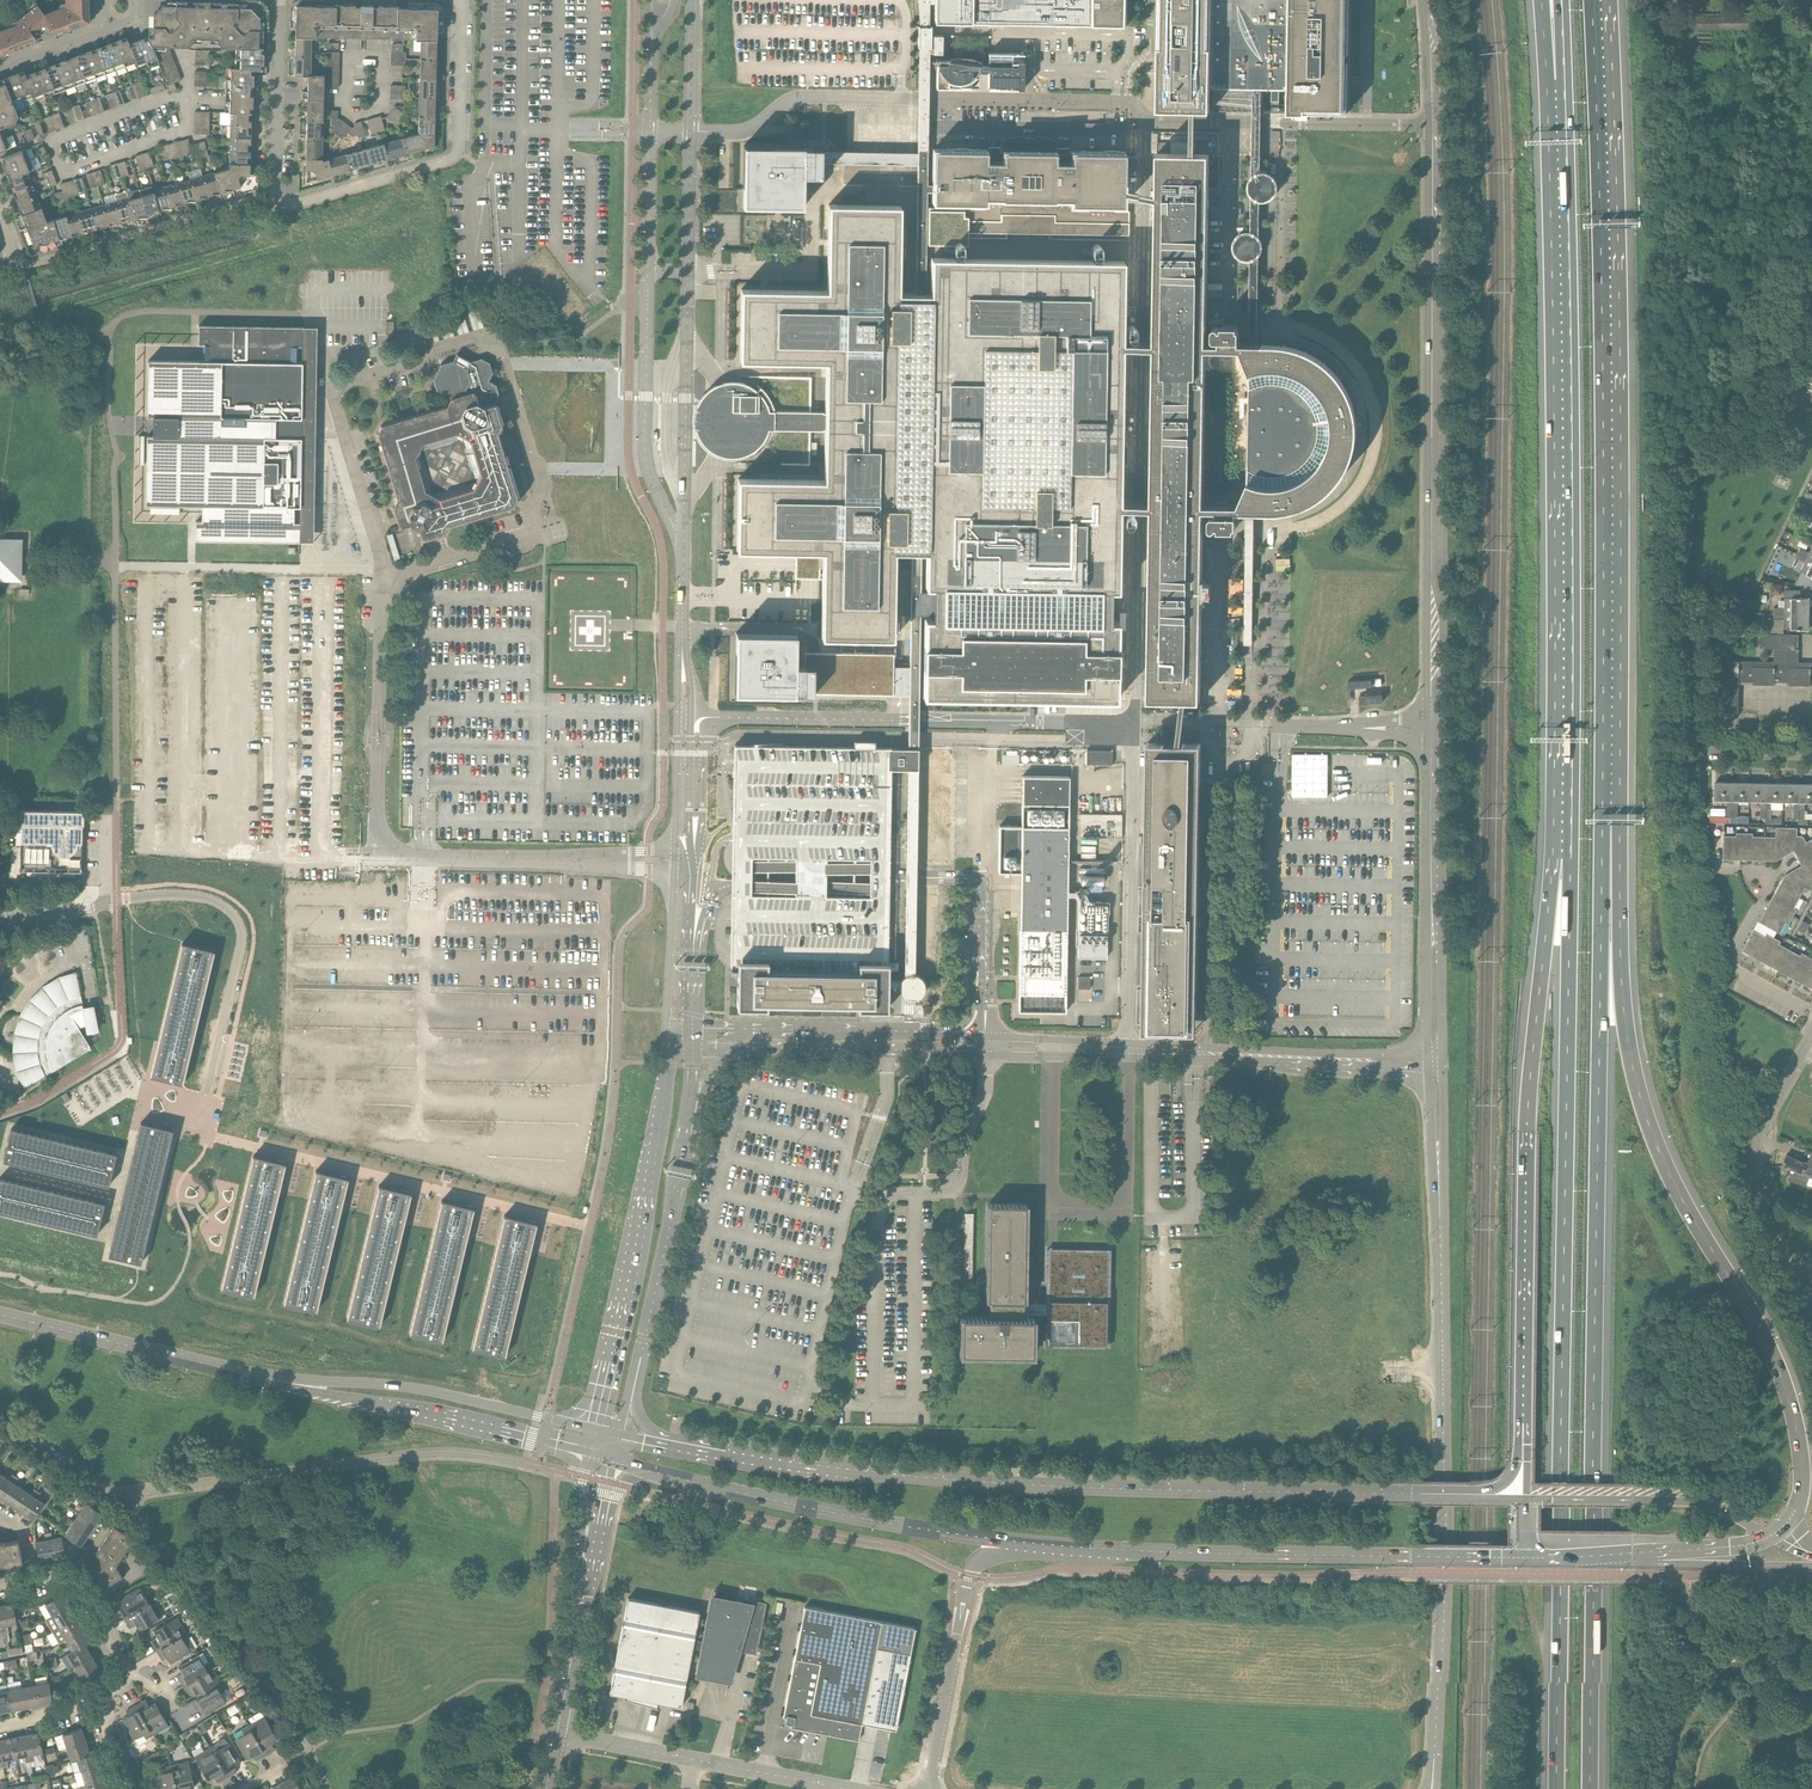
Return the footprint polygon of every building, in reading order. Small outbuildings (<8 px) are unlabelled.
[(10,53),(29,45),(34,43),(42,41),(41,38),(37,39),(35,36),(49,25),(56,34),(68,30),(87,23),(87,10),(89,9),(89,0),(61,0),(61,4),(60,6),(61,8),(45,14),(37,5),(13,25),(12,23),(1,27),(0,28),(0,56),(1,55),(3,58),(5,58),(10,53)] [(930,25),(930,4),(935,4),(935,0),(918,0),(920,25),(919,26),(918,48),(919,48),(918,150),(822,149),(822,164),(917,166),(916,294),(926,294),(928,188),(932,188),(933,181),(929,181),(929,148),(930,53),(932,53),(932,48),(931,48),(932,26),(930,25)] [(1127,26),(1128,0),(935,0),(935,4),(935,23),(1092,26),(1127,26)] [(1158,110),(1191,111),(1199,111),(1253,112),(1262,112),(1263,87),(1272,87),(1272,101),(1275,102),(1279,102),(1280,87),(1289,87),(1288,113),(1348,114),(1350,0),(1160,0),(1158,110)] [(206,2),(195,2),(176,2),(176,6),(164,6),(154,15),(154,27),(149,27),(149,37),(152,46),(168,47),(175,47),(189,47),(194,42),(194,39),(206,39),(218,39),(218,43),(223,48),(263,49),(265,11),(258,3),(206,3),(206,2)] [(421,40),(437,40),(437,17),(430,9),(399,9),(399,7),(378,6),(378,8),(373,8),(373,6),(361,6),(361,8),(356,8),(356,6),(335,5),(335,7),(304,6),(296,13),(296,37),(314,38),(421,40)] [(943,55),(943,35),(936,35),(932,35),(932,41),(932,48),(932,51),(932,53),(932,55),(943,55)] [(159,63),(157,59),(152,46),(149,37),(139,41),(149,66),(159,63)] [(314,57),(314,53),(314,38),(296,37),(295,57),(314,57)] [(126,67),(136,64),(126,38),(116,42),(126,67)] [(138,70),(149,66),(139,41),(130,45),(127,38),(126,38),(136,64),(138,70)] [(420,61),(436,62),(437,40),(421,40),(421,59),(420,59),(420,61)] [(116,71),(126,67),(116,42),(106,46),(116,71)] [(105,75),(116,71),(106,46),(96,50),(105,75)] [(157,59),(171,53),(168,47),(152,46),(157,59)] [(236,59),(263,60),(263,49),(236,48),(236,59)] [(96,78),(105,75),(96,50),(86,53),(96,79),(96,78)] [(86,83),(96,79),(86,53),(76,57),(86,83)] [(160,65),(174,60),(171,53),(157,59),(159,63),(160,65)] [(75,86),(86,83),(76,57),(66,61),(75,86)] [(309,77),(313,76),(314,57),(295,57),(295,76),(309,77)] [(1023,90),(1023,89),(1024,63),(1017,63),(1017,67),(981,66),(981,62),(976,60),(972,59),(966,58),(960,58),(954,59),(949,60),(945,61),(941,62),(937,62),(936,89),(1023,90)] [(236,69),(263,70),(263,60),(236,59),(236,69)] [(162,72),(176,67),(174,60),(160,65),(162,72)] [(66,90),(75,86),(66,61),(56,65),(66,90)] [(420,79),(436,79),(436,62),(420,61),(419,78),(420,79)] [(55,94),(66,90),(56,65),(46,69),(55,94)] [(165,79),(179,74),(176,67),(162,72),(165,79)] [(45,98),(55,94),(46,69),(36,72),(45,98)] [(226,80),(253,81),(253,71),(263,71),(263,70),(236,69),(226,69),(226,80)] [(24,101),(33,97),(24,72),(14,76),(24,101)] [(35,102),(45,98),(36,72),(26,76),(25,72),(24,72),(33,97),(35,102)] [(174,83),(181,81),(179,74),(165,79),(168,86),(174,83)] [(14,105),(24,101),(14,76),(4,80),(14,105)] [(313,76),(309,77),(308,93),(324,93),(324,76),(313,76)] [(420,98),(435,98),(436,79),(420,79),(420,80),(420,98)] [(14,105),(4,80),(0,81),(0,129),(3,128),(16,123),(18,117),(14,105)] [(226,91),(253,92),(253,81),(226,80),(226,91)] [(138,99),(145,96),(140,83),(133,85),(138,99)] [(170,93),(177,90),(174,83),(168,86),(170,93)] [(131,102),(138,99),(133,85),(126,88),(131,102)] [(118,107),(125,104),(120,90),(113,93),(118,107)] [(226,91),(226,97),(225,107),(225,113),(231,113),(252,114),(252,107),(253,98),(253,92),(226,91)] [(111,109),(118,107),(113,93),(106,95),(111,109)] [(98,114),(105,112),(99,98),(93,100),(98,114)] [(419,117),(435,117),(435,98),(420,98),(419,117)] [(91,117),(98,114),(93,100),(86,103),(91,117)] [(323,105),(308,105),(307,121),(323,121),(323,111),(323,105)] [(78,122),(85,119),(79,106),(72,108),(78,122)] [(402,121),(406,116),(394,106),(390,112),(402,121)] [(71,125),(78,122),(72,108),(65,111),(71,125)] [(331,118),(338,118),(338,111),(323,111),(323,121),(331,118)] [(1190,154),(1198,154),(1199,111),(1191,111),(1190,154)] [(398,127),(402,121),(390,112),(386,118),(398,127)] [(1260,202),(1260,176),(1261,129),(1262,112),(1253,112),(1251,236),(1251,263),(1250,344),(1259,344),(1260,202)] [(58,130),(65,127),(59,113),(52,116),(58,130)] [(231,126),(252,126),(252,121),(253,121),(253,114),(252,114),(231,113),(231,126)] [(51,132),(58,130),(52,116),(45,118),(51,132)] [(378,133),(385,131),(381,116),(374,118),(378,133)] [(419,134),(434,146),(435,117),(419,117),(419,134)] [(331,125),(335,127),(340,120),(338,118),(331,118),(331,125)] [(371,135),(378,133),(374,118),(367,120),(371,135)] [(331,131),(337,136),(346,124),(340,120),(335,127),(331,131)] [(307,141),(322,141),(323,121),(307,121),(307,141)] [(359,138),(365,136),(361,122),(354,124),(355,127),(358,135),(359,138)] [(342,140),(348,133),(351,128),(346,124),(337,136),(342,140)] [(231,139),(251,139),(252,134),(253,127),(252,127),(252,126),(231,126),(231,139)] [(352,137),(358,135),(355,127),(351,128),(348,133),(352,137)] [(407,154),(434,146),(419,134),(402,139),(407,154)] [(11,148),(7,138),(0,140),(0,152),(11,148)] [(185,156),(192,154),(190,145),(189,139),(181,141),(185,156)] [(230,151),(251,152),(251,151),(252,151),(252,145),(251,145),(251,139),(231,139),(230,151)] [(388,160),(407,154),(402,139),(384,144),(388,160)] [(178,158),(185,156),(181,141),(174,143),(178,158)] [(306,160),(322,159),(322,141),(307,141),(306,160)] [(1003,154),(1002,154),(1002,168),(1003,168),(1002,199),(1001,199),(1000,238),(1006,238),(1006,234),(1049,234),(1049,239),(1122,240),(1128,240),(1129,210),(1123,210),(1112,210),(1112,206),(1124,207),(1125,165),(1125,152),(1124,152),(1123,152),(1122,152),(1121,152),(1120,152),(1119,151),(1118,151),(1117,151),(1116,151),(1115,151),(1114,151),(1113,151),(1111,151),(1110,151),(1109,151),(1108,151),(1107,151),(1106,151),(1105,152),(1071,152),(1071,155),(1069,155),(1069,149),(1058,148),(1058,154),(1055,154),(1055,153),(1056,153),(1056,152),(1055,152),(1055,143),(1029,143),(1003,142),(1003,151),(1002,151),(1002,152),(1003,152),(1003,154)] [(171,160),(178,158),(174,143),(167,145),(171,160)] [(200,153),(199,149),(197,144),(190,145),(192,154),(194,160),(202,158),(200,153)] [(369,165),(388,160),(384,144),(364,150),(369,165)] [(164,162),(171,160),(167,145),(160,147),(164,162)] [(822,164),(822,158),(822,152),(822,149),(805,149),(805,148),(744,147),(743,207),(804,208),(804,177),(822,178),(822,164)] [(968,238),(1000,238),(1001,199),(1002,199),(1003,168),(1002,168),(1002,154),(1000,154),(1000,148),(995,147),(989,147),(989,153),(987,153),(987,150),(976,150),(967,149),(962,149),(949,150),(933,150),(932,204),(941,204),(941,208),(929,208),(928,245),(968,245),(968,238)] [(5,169),(30,160),(26,149),(1,159),(5,169)] [(349,171),(369,165),(364,150),(345,155),(349,171)] [(230,164),(251,165),(251,164),(252,157),(251,157),(251,152),(230,151),(230,164)] [(147,169),(154,166),(150,152),(142,154),(147,169)] [(1122,343),(1122,347),(1154,348),(1151,505),(1138,505),(1119,504),(1119,509),(1135,510),(1138,510),(1151,510),(1148,700),(1182,701),(1187,701),(1200,701),(1203,511),(1216,511),(1216,515),(1213,515),(1212,515),(1211,516),(1210,517),(1210,518),(1209,519),(1209,526),(1210,527),(1210,528),(1211,528),(1211,529),(1212,529),(1213,529),(1214,529),(1215,529),(1216,528),(1217,527),(1217,526),(1219,526),(1218,530),(1234,530),(1235,527),(1236,527),(1237,512),(1246,512),(1246,546),(1244,645),(1252,645),(1254,546),(1255,513),(1260,513),(1282,512),(1284,512),(1287,512),(1290,511),(1294,510),(1298,509),(1302,508),(1306,506),(1311,504),(1316,501),(1319,499),(1323,496),(1326,494),(1329,491),(1332,488),(1335,486),(1338,481),(1341,479),(1342,476),(1344,473),(1346,470),(1348,466),(1350,462),(1351,459),(1353,454),(1354,450),(1355,445),(1356,441),(1356,438),(1357,435),(1357,431),(1357,426),(1357,423),(1357,421),(1356,416),(1356,413),(1355,410),(1354,407),(1353,405),(1352,400),(1351,397),(1350,395),(1348,391),(1346,388),(1345,386),(1343,382),(1341,380),(1339,377),(1336,374),(1333,370),(1330,368),(1328,366),(1325,363),(1321,360),(1316,357),(1313,355),(1310,353),(1305,351),(1300,350),(1296,348),(1291,347),(1288,346),(1284,345),(1280,345),(1277,345),(1273,345),(1259,344),(1250,344),(1239,344),(1240,330),(1238,330),(1238,326),(1222,326),(1222,330),(1220,330),(1220,329),(1220,328),(1219,328),(1219,327),(1218,327),(1217,326),(1216,326),(1215,326),(1215,327),(1214,327),(1213,328),(1213,329),(1213,330),(1213,337),(1213,338),(1213,339),(1214,340),(1215,340),(1216,341),(1219,341),(1219,345),(1206,345),(1209,154),(1198,154),(1190,154),(1157,153),(1157,195),(1156,200),(1154,344),(1138,344),(1122,343)] [(139,171),(147,169),(142,154),(135,156),(139,171)] [(329,176),(349,171),(345,155),(329,160),(325,161),(329,176)] [(306,183),(329,176),(325,161),(324,161),(322,159),(306,160),(306,183)] [(9,180),(28,172),(34,170),(30,160),(5,169),(9,180)] [(122,178),(129,176),(125,161),(118,163),(122,178)] [(115,180),(122,178),(118,163),(111,165),(115,180)] [(228,169),(234,189),(241,187),(240,184),(243,183),(247,178),(247,175),(250,175),(251,165),(230,164),(230,169),(228,169)] [(233,189),(234,189),(228,169),(215,173),(221,193),(226,191),(234,191),(233,189)] [(98,187),(105,185),(101,170),(94,172),(98,187)] [(13,192),(33,184),(28,172),(9,180),(7,181),(11,187),(13,192)] [(91,189),(98,187),(94,172),(86,175),(91,189)] [(220,193),(221,193),(215,173),(203,177),(209,197),(214,195),(221,195),(220,193)] [(1274,196),(1275,194),(1276,192),(1276,190),(1276,188),(1276,186),(1276,185),(1275,183),(1273,180),(1271,178),(1270,177),(1269,177),(1267,176),(1265,176),(1263,175),(1260,176),(1260,202),(1262,202),(1264,202),(1266,202),(1268,201),(1270,200),(1271,199),(1273,198),(1274,196)] [(208,197),(209,197),(203,177),(191,180),(196,200),(201,199),(209,199),(208,197)] [(79,195),(86,192),(82,178),(75,180),(79,195)] [(72,197),(79,195),(75,180),(68,182),(72,197)] [(196,200),(191,180),(178,184),(184,204),(189,202),(196,202),(196,200)] [(65,199),(72,197),(68,182),(61,184),(63,192),(65,199)] [(18,204),(37,196),(33,184),(13,192),(14,192),(12,193),(16,199),(18,204)] [(183,204),(184,204),(178,184),(166,187),(172,207),(177,206),(184,206),(183,204)] [(171,208),(172,207),(166,187),(153,191),(153,193),(159,211),(159,213),(160,213),(160,211),(164,210),(171,209),(171,208)] [(1124,189),(1124,194),(1142,198),(1156,200),(1157,195),(1142,192),(1124,189)] [(155,214),(159,213),(159,211),(153,193),(142,196),(148,218),(155,214)] [(22,216),(42,208),(37,196),(18,204),(20,209),(21,216),(22,215),(22,216)] [(140,219),(148,218),(142,196),(130,200),(129,198),(128,198),(133,219),(134,220),(140,219)] [(129,220),(133,219),(128,198),(116,202),(122,222),(123,224),(129,220)] [(117,223),(122,222),(116,202),(104,206),(109,226),(110,225),(111,227),(117,223)] [(919,720),(921,552),(926,552),(926,588),(934,588),(943,588),(1048,590),(1103,591),(1111,591),(1118,591),(1119,509),(1119,504),(1122,347),(1122,343),(1123,261),(931,258),(931,294),(926,294),(916,294),(899,294),(901,206),(829,205),(827,291),(741,290),(740,361),(826,363),(825,412),(769,411),(768,409),(768,407),(767,404),(766,402),(764,400),(763,398),(762,396),(760,394),(758,393),(757,391),(755,389),(753,388),(751,387),(748,386),(746,385),(744,384),(742,383),(739,383),(737,382),(734,382),(732,382),(729,382),(727,382),(725,383),(722,383),(720,384),(717,385),(715,386),(712,387),(710,389),(708,391),(706,392),(704,394),(703,396),(701,398),(700,400),(699,401),(698,403),(697,405),(696,407),(696,409),(695,411),(695,413),(694,415),(694,418),(694,420),(694,422),(694,424),(695,426),(695,428),(695,430),(696,432),(697,434),(698,436),(699,438),(700,440),(701,441),(702,443),(703,445),(705,446),(707,448),(709,450),(711,451),(713,453),(716,454),(718,455),(721,456),(723,457),(726,457),(728,458),(731,458),(734,458),(736,457),(739,457),(742,457),(744,456),(747,455),(749,454),(751,452),(754,451),(756,449),(758,448),(760,446),(761,444),(763,442),(764,440),(766,437),(767,435),(768,432),(769,430),(825,431),(824,480),(738,479),(737,551),(823,552),(822,593),(822,638),(866,639),(866,649),(841,649),(804,648),(804,665),(814,665),(813,694),(909,694),(909,720),(908,735),(908,748),(734,746),(734,763),(731,967),(731,968),(730,968),(730,973),(738,974),(738,960),(768,960),(768,969),(858,971),(858,962),(888,962),(891,769),(908,770),(904,979),(888,979),(888,986),(902,986),(902,987),(902,989),(902,990),(903,992),(904,993),(905,994),(906,995),(907,996),(908,997),(909,998),(911,998),(912,999),(914,999),(915,999),(917,999),(918,998),(919,998),(921,997),(922,996),(923,995),(924,994),(925,993),(925,991),(926,990),(926,988),(926,987),(926,985),(926,984),(926,983),(925,981),(924,980),(923,979),(922,978),(921,977),(920,976),(919,975),(917,975),(916,975),(914,974),(918,758),(918,748),(918,736),(919,720)] [(104,227),(109,226),(104,206),(91,209),(97,229),(98,229),(98,231),(104,227)] [(41,224),(47,222),(42,208),(22,216),(24,221),(25,228),(27,227),(27,228),(41,224)] [(91,209),(79,213),(85,233),(86,234),(92,231),(97,229),(91,209)] [(80,234),(85,233),(79,213),(66,216),(72,236),(73,236),(73,238),(80,234)] [(67,238),(72,236),(66,216),(54,220),(60,240),(61,240),(61,242),(67,238)] [(54,242),(60,240),(54,220),(47,222),(41,224),(47,246),(48,246),(54,242)] [(40,246),(47,246),(41,224),(27,228),(34,247),(40,246)] [(1248,263),(1251,263),(1251,236),(1249,236),(1247,236),(1245,236),(1243,237),(1241,238),(1239,239),(1238,241),(1237,242),(1236,244),(1235,246),(1235,248),(1234,250),(1235,252),(1235,254),(1236,255),(1237,258),(1239,260),(1241,261),(1242,262),(1243,262),(1246,263),(1248,263)] [(472,328),(482,327),(481,311),(471,311),(472,328)] [(459,335),(469,332),(464,313),(454,316),(459,335)] [(147,436),(146,505),(188,506),(202,506),(202,522),(196,522),(196,523),(195,541),(196,541),(218,541),(300,543),(301,523),(294,523),(294,508),(301,508),(301,506),(302,439),(297,438),(297,434),(298,434),(298,433),(299,433),(300,433),(300,432),(301,432),(301,431),(302,431),(302,430),(302,429),(302,428),(302,427),(301,427),(301,426),(301,425),(300,425),(299,425),(299,424),(298,424),(297,424),(297,419),(302,419),(302,415),(302,411),(303,403),(303,362),(297,362),(297,347),(303,347),(304,328),(303,328),(199,326),(199,344),(198,360),(149,359),(148,417),(154,417),(153,434),(153,436),(147,436)] [(445,534),(449,526),(483,516),(515,507),(519,499),(498,433),(503,425),(496,404),(495,404),(500,396),(497,385),(489,382),(493,374),(490,363),(482,359),(471,362),(457,354),(454,361),(442,365),(434,379),(438,391),(452,399),(448,406),(382,426),(378,433),(398,500),(394,507),(400,529),(412,526),(419,529),(423,541),(445,534)] [(136,436),(136,465),(144,465),(144,436),(136,436)] [(149,517),(178,517),(178,509),(149,508),(149,517)] [(1811,527),(1811,521),(1805,518),(1803,523),(1811,527)] [(15,575),(16,546),(0,546),(0,575),(15,575)] [(1811,560),(1811,547),(1810,552),(1800,548),(1798,553),(1811,560)] [(1798,553),(1797,554),(1788,550),(1785,554),(1795,559),(1795,558),(1804,563),(1796,579),(1810,586),(1811,583),(1811,560),(1798,553)] [(1231,579),(1231,593),(1243,592),(1243,579),(1231,579)] [(1102,623),(1047,623),(1036,622),(942,621),(943,588),(934,588),(934,621),(926,621),(924,696),(1117,700),(1119,624),(1110,624),(1111,591),(1103,591),(1102,623)] [(1773,614),(1809,614),(1810,599),(1800,599),(1801,590),(1785,590),(1784,609),(1773,608),(1773,614)] [(1784,629),(1797,629),(1809,629),(1809,614),(1773,614),(1766,614),(1766,619),(1784,619),(1784,629)] [(804,665),(796,665),(797,634),(736,633),(736,637),(735,694),(796,695),(796,693),(813,694),(814,665),(804,665)] [(1810,686),(1810,685),(1811,673),(1811,668),(1803,668),(1803,662),(1798,662),(1799,635),(1761,634),(1761,648),(1775,648),(1775,662),(1719,661),(1717,712),(1739,713),(1740,684),(1775,685),(1775,683),(1789,683),(1789,686),(1810,686)] [(1373,677),(1350,678),(1351,687),(1374,686),(1373,677)] [(1384,690),(1361,694),(1362,701),(1385,697),(1384,690)] [(1177,744),(1147,743),(1145,885),(1145,908),(1198,909),(1199,886),(1201,744),(1181,744),(1183,724),(1187,701),(1182,701),(1179,724),(1177,744)] [(1020,750),(1004,750),(1004,763),(1019,763),(1020,750)] [(1112,752),(1112,751),(1086,751),(1086,765),(1112,765),(1112,752)] [(1328,756),(1292,756),(1292,798),(1328,798),(1328,756)] [(1019,1012),(1066,1013),(1069,777),(1022,777),(1019,1012)] [(958,791),(972,789),(971,782),(957,784),(958,791)] [(1727,817),(1732,817),(1733,782),(1716,782),(1715,800),(1727,801),(1727,817)] [(1733,782),(1732,817),(1738,818),(1738,809),(1738,801),(1749,802),(1750,783),(1733,782)] [(1760,818),(1766,818),(1767,783),(1750,783),(1749,802),(1761,802),(1760,818)] [(1767,783),(1766,818),(1771,818),(1772,810),(1771,810),(1771,802),(1783,802),(1783,783),(1767,783)] [(1794,819),(1800,819),(1800,784),(1783,783),(1783,802),(1794,802),(1794,819)] [(1800,819),(1805,819),(1805,810),(1805,803),(1811,803),(1811,784),(1800,784),(1800,819)] [(1107,829),(1122,829),(1122,799),(1108,799),(1108,810),(1103,810),(1103,828),(1107,828),(1107,829)] [(82,873),(82,842),(83,825),(72,824),(72,821),(73,821),(74,821),(74,820),(75,820),(75,819),(75,818),(76,818),(75,817),(75,816),(75,815),(74,815),(73,814),(72,814),(48,814),(48,812),(22,811),(21,841),(21,872),(82,873)] [(1790,850),(1793,850),(1797,836),(1797,828),(1776,827),(1776,837),(1765,837),(1765,861),(1776,861),(1777,856),(1779,856),(1790,850)] [(1734,858),(1745,858),(1745,833),(1736,833),(1736,836),(1724,836),(1723,860),(1734,860),(1734,858)] [(1754,861),(1765,861),(1765,837),(1753,837),(1753,833),(1745,833),(1745,858),(1754,859),(1754,861)] [(1811,850),(1811,840),(1811,839),(1807,842),(1803,836),(1797,836),(1793,850),(1798,858),(1811,850)] [(1798,858),(1803,867),(1802,869),(1790,876),(1789,878),(1805,888),(1811,892),(1811,850),(1798,858)] [(1104,868),(1081,869),(1082,881),(1105,881),(1104,868)] [(1800,898),(1805,888),(1789,878),(1785,875),(1779,886),(1800,898)] [(1771,905),(1793,917),(1797,910),(1794,908),(1800,898),(1779,886),(1774,895),(1776,896),(1771,905)] [(1078,958),(1106,958),(1108,902),(1079,902),(1078,958)] [(1793,917),(1771,905),(1766,914),(1764,913),(1759,922),(1780,934),(1786,923),(1789,924),(1793,917)] [(1198,909),(1145,908),(1143,992),(1143,1032),(1165,1032),(1166,1018),(1174,1018),(1174,1032),(1196,1033),(1197,992),(1198,909)] [(1800,925),(1807,929),(1810,924),(1803,921),(1800,925)] [(1798,930),(1805,933),(1807,929),(1800,925),(1798,930)] [(1753,955),(1762,960),(1774,937),(1767,934),(1765,937),(1754,930),(1742,951),(1752,957),(1753,955)] [(1769,966),(1779,971),(1790,950),(1780,945),(1782,942),(1774,937),(1762,960),(1770,964),(1769,966)] [(182,943),(150,1077),(183,1084),(215,951),(182,943)] [(266,943),(266,955),(280,956),(280,944),(266,943)] [(1789,974),(1797,979),(1810,957),(1802,953),(1800,956),(1790,950),(1779,971),(1788,976),(1789,974)] [(1797,979),(1806,984),(1805,986),(1811,989),(1811,958),(1810,957),(1797,979)] [(857,1004),(857,1010),(887,1010),(888,986),(888,979),(888,962),(858,962),(858,971),(768,969),(768,960),(738,960),(738,974),(737,976),(737,983),(737,1008),(767,1008),(767,1002),(799,1003),(803,1005),(806,1007),(810,1008),(814,1008),(818,1007),(822,1006),(825,1003),(857,1004)] [(27,1088),(58,1069),(91,1048),(79,1029),(86,1026),(87,1031),(98,1029),(94,1008),(84,1010),(77,974),(73,975),(73,976),(63,979),(62,978),(56,981),(56,982),(47,987),(41,992),(34,1000),(33,999),(29,1005),(24,1015),(23,1014),(20,1021),(21,1021),(17,1032),(16,1039),(16,1050),(15,1050),(16,1057),(18,1067),(18,1068),(20,1075),(20,1074),(25,1084),(24,1084),(27,1088)] [(1077,989),(1090,989),(1090,978),(1078,978),(1077,989)] [(173,1130),(141,1123),(109,1256),(141,1264),(173,1130)] [(115,1155),(10,1130),(2,1162),(108,1187),(115,1155)] [(1811,1177),(1811,1152),(1808,1163),(1786,1155),(1782,1166),(1811,1177)] [(253,1155),(221,1289),(254,1297),(286,1163),(253,1155)] [(316,1170),(284,1304),(317,1312),(348,1178),(316,1170)] [(0,1179),(0,1214),(96,1237),(104,1204),(0,1179)] [(379,1185),(347,1319),(380,1327),(412,1193),(379,1185)] [(442,1200),(410,1334),(442,1341),(474,1208),(442,1200)] [(989,1301),(989,1305),(988,1305),(987,1305),(987,1306),(986,1306),(986,1307),(985,1308),(985,1309),(985,1310),(986,1310),(986,1311),(987,1311),(988,1312),(988,1316),(959,1315),(959,1355),(1034,1356),(1035,1317),(1023,1317),(1023,1315),(1046,1315),(1045,1347),(1109,1348),(1111,1250),(1047,1249),(1046,1304),(1039,1304),(1039,1303),(1039,1302),(1038,1301),(1037,1301),(1036,1301),(1035,1301),(1034,1302),(1034,1303),(1033,1304),(1023,1303),(1023,1301),(1026,1301),(1028,1205),(987,1204),(986,1301),(989,1301)] [(965,1264),(973,1264),(974,1211),(966,1211),(965,1264)] [(504,1215),(472,1349),(505,1356),(537,1223),(504,1215)] [(1,1498),(16,1476),(13,1475),(9,1480),(1,1475),(0,1477),(0,1497),(1,1498)] [(1,1498),(12,1506),(23,1489),(15,1484),(19,1478),(16,1476),(1,1498)] [(12,1506),(23,1513),(37,1491),(34,1489),(30,1495),(23,1489),(12,1506)] [(23,1513),(34,1520),(44,1504),(36,1498),(40,1493),(37,1491),(23,1513)] [(79,1514),(95,1524),(103,1513),(81,1499),(79,1502),(85,1506),(79,1514)] [(88,1535),(95,1524),(79,1514),(74,1521),(69,1518),(67,1520),(88,1535)] [(77,1556),(83,1547),(81,1546),(88,1535),(67,1520),(65,1523),(70,1527),(65,1535),(68,1538),(66,1541),(77,1556)] [(106,1539),(126,1552),(134,1540),(114,1526),(106,1539)] [(66,1558),(77,1556),(66,1541),(63,1541),(62,1537),(52,1539),(51,1532),(48,1533),(53,1559),(65,1556),(66,1558)] [(40,1561),(53,1559),(48,1533),(44,1534),(46,1540),(36,1542),(40,1561)] [(96,1553),(95,1579),(102,1590),(123,1578),(116,1566),(126,1552),(106,1539),(96,1553)] [(23,1564),(19,1541),(6,1543),(2,1543),(0,1543),(0,1566),(11,1567),(23,1564)] [(119,1609),(124,1618),(154,1601),(150,1595),(145,1597),(140,1588),(120,1600),(123,1606),(119,1609)] [(53,1617),(70,1607),(63,1594),(46,1604),(53,1617)] [(704,1642),(694,1640),(699,1612),(628,1598),(610,1693),(615,1694),(615,1692),(663,1701),(663,1703),(681,1707),(693,1647),(703,1649),(698,1674),(728,1680),(734,1647),(741,1648),(750,1604),(737,1601),(736,1604),(713,1599),(704,1642)] [(154,1601),(124,1618),(130,1628),(136,1624),(140,1631),(163,1617),(154,1601)] [(17,1624),(13,1604),(0,1607),(0,1609),(5,1633),(9,1632),(8,1625),(17,1624)] [(60,1628),(77,1619),(70,1607),(53,1617),(60,1628)] [(805,1607),(790,1683),(783,1718),(786,1718),(785,1724),(791,1725),(790,1728),(859,1741),(876,1648),(910,1654),(915,1628),(805,1607)] [(151,1641),(157,1651),(186,1634),(177,1618),(154,1631),(157,1637),(151,1641)] [(66,1640),(83,1630),(77,1619),(60,1628),(66,1640)] [(68,1655),(85,1645),(90,1642),(83,1630),(66,1640),(73,1651),(68,1654),(68,1655)] [(186,1634),(157,1651),(162,1660),(167,1658),(170,1664),(191,1652),(185,1643),(190,1640),(186,1634)] [(74,1665),(92,1656),(85,1645),(68,1655),(74,1665)] [(92,1656),(74,1665),(82,1678),(99,1669),(92,1656)] [(178,1676),(183,1686),(213,1669),(209,1662),(204,1665),(199,1656),(178,1667),(182,1674),(178,1676)] [(195,1692),(198,1697),(221,1684),(213,1669),(183,1686),(189,1696),(195,1692)] [(35,1685),(39,1705),(53,1702),(49,1682),(35,1685)] [(221,1684),(198,1697),(192,1701),(198,1711),(202,1709),(206,1715),(226,1703),(221,1693),(225,1691),(221,1684)] [(26,1707),(39,1705),(35,1685),(22,1688),(26,1707)] [(13,1710),(26,1707),(22,1688),(9,1690),(13,1710)] [(13,1710),(9,1690),(0,1692),(0,1712),(13,1710)] [(136,1706),(153,1735),(169,1726),(155,1703),(149,1707),(145,1700),(136,1706)] [(146,1739),(153,1735),(136,1706),(126,1712),(129,1716),(122,1720),(134,1740),(144,1735),(146,1739)] [(249,1726),(266,1755),(275,1750),(272,1743),(278,1740),(264,1717),(249,1726)] [(256,1761),(266,1755),(249,1726),(242,1730),(245,1734),(235,1740),(247,1760),(253,1756),(256,1761)] [(67,1748),(86,1742),(81,1728),(63,1734),(67,1748)] [(34,1754),(43,1753),(39,1733),(26,1736),(31,1762),(35,1761),(34,1754)] [(26,1763),(31,1762),(26,1736),(12,1738),(16,1758),(24,1756),(26,1763)] [(16,1758),(12,1738),(0,1741),(0,1749),(4,1767),(8,1767),(7,1760),(16,1758)] [(71,1760),(90,1754),(86,1742),(67,1748),(71,1760)] [(211,1748),(228,1777),(237,1772),(235,1767),(241,1764),(229,1743),(219,1749),(217,1744),(211,1748)] [(218,1783),(228,1777),(211,1748),(194,1757),(208,1780),(214,1776),(218,1783)] [(81,1772),(100,1766),(95,1752),(90,1754),(71,1760),(72,1761),(77,1760),(81,1772)] [(177,1788),(188,1788),(195,1787),(189,1762),(171,1766),(177,1788)] [(85,1784),(104,1778),(100,1766),(81,1772),(85,1784)] [(171,1766),(163,1768),(165,1773),(154,1775),(157,1788),(177,1788),(171,1766)] [(104,1778),(85,1784),(87,1788),(107,1788),(104,1778)] [(293,1779),(285,1784),(285,1782),(277,1787),(278,1788),(299,1788),(293,1779)]
